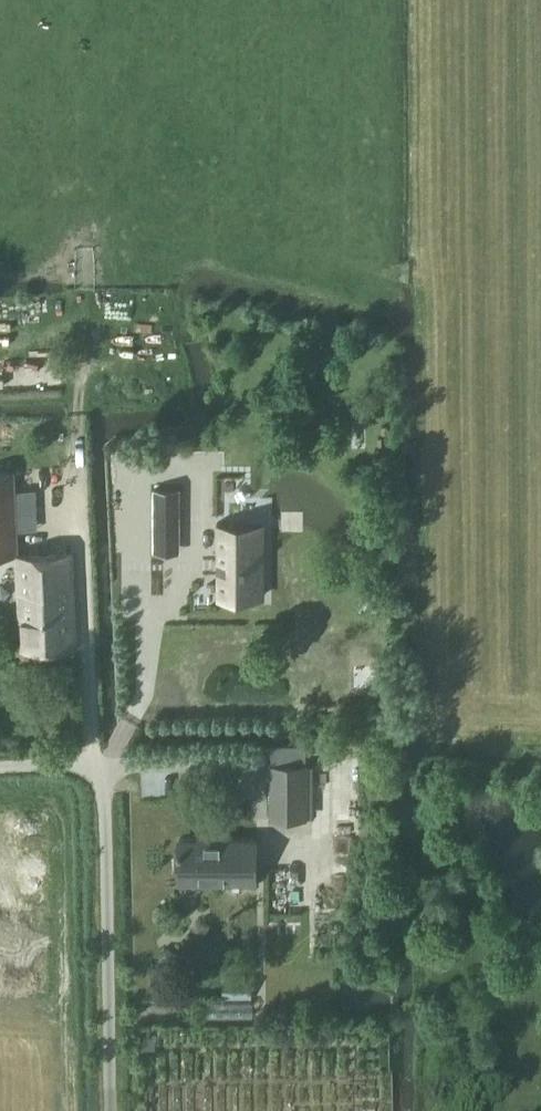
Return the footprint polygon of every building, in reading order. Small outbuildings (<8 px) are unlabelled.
[(19,555),(15,471),(0,472),(0,556),(15,556),(20,650),(78,648),(73,551),(19,555)] [(160,549),(187,549),(187,484),(160,484),(160,549)] [(218,521),(218,594),(261,594),(261,521),(218,521)] [(306,818),(306,765),(271,765),(271,818),(306,818)] [(256,882),(256,840),(179,839),(179,882),(256,882)] [(251,1000),(251,979),(222,980),(222,1000),(251,1000)]
